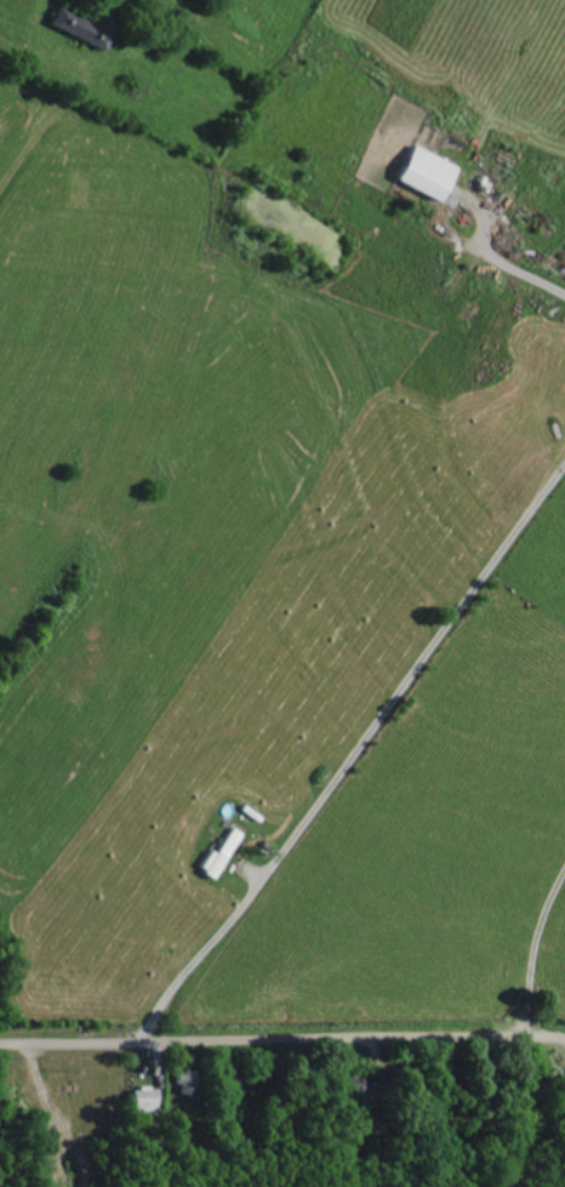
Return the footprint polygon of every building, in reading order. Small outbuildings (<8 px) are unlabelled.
[(102,48),(114,17),(95,9),(90,21),(52,6),(44,25),(102,48)] [(390,177),(434,200),(452,165),(409,142),(390,177)] [(213,876),(241,829),(231,824),(215,851),(208,846),(196,866),(213,876)] [(155,1111),(155,1088),(130,1087),(130,1110),(155,1111)]
